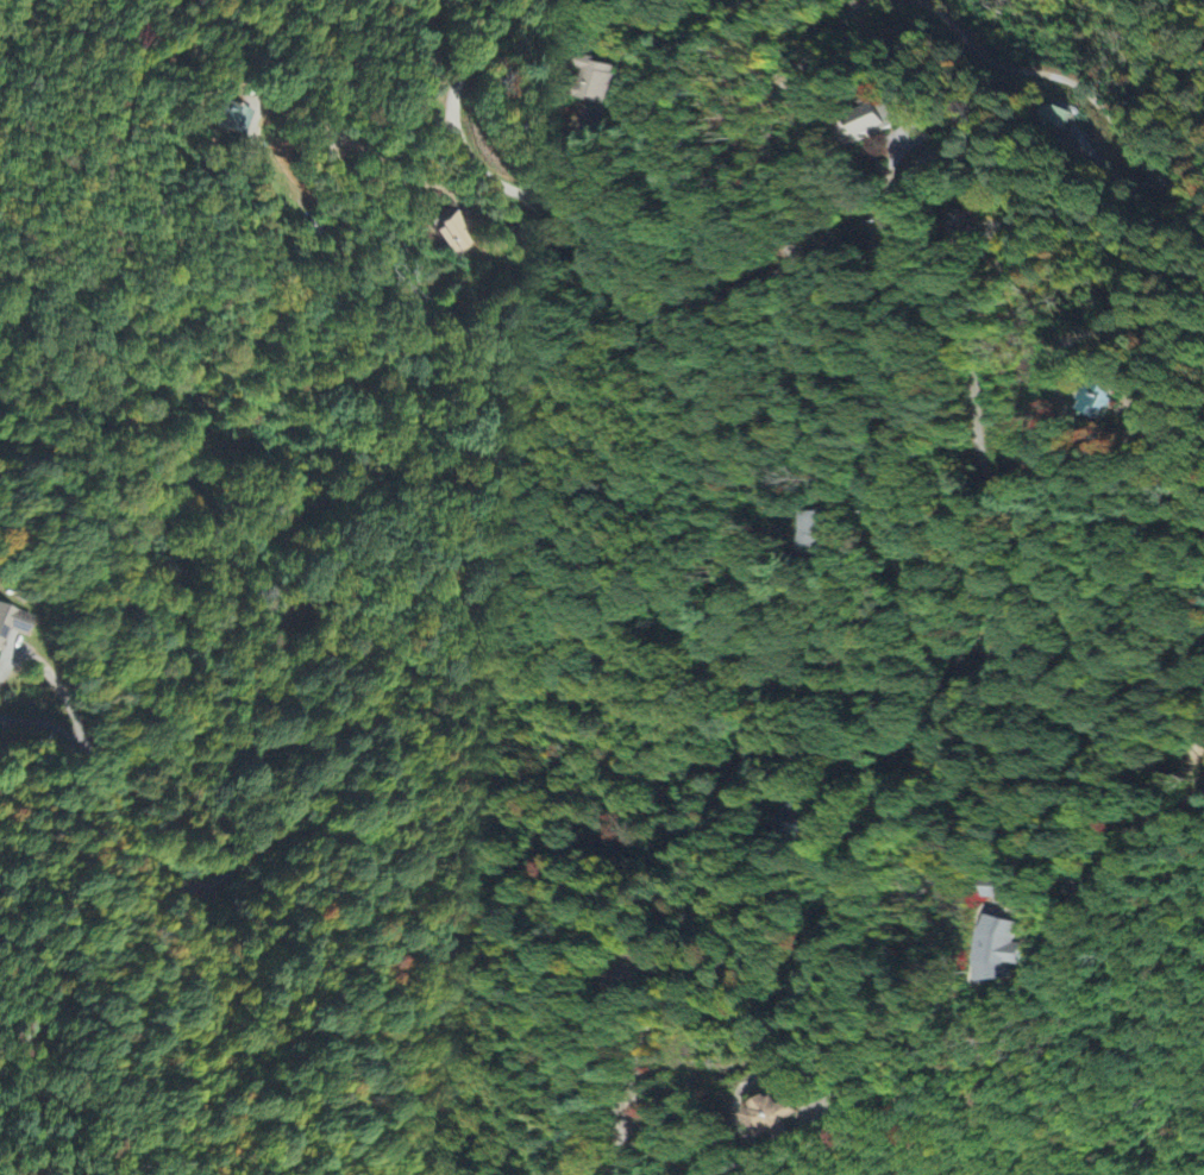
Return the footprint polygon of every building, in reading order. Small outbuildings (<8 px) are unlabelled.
[(580,98),(606,106),(617,70),(592,62),(580,98)] [(244,141),(254,113),(225,102),(215,130),(244,141)] [(473,232),(460,211),(431,228),(449,260),(473,246),(466,235),(473,232)] [(1109,388),(1102,381),(1077,407),(1095,425),(1117,402),(1106,391),(1109,388)] [(841,554),(843,514),(808,512),(807,553),(841,554)] [(31,620),(0,606),(0,652),(10,631),(23,637),(31,620)] [(991,900),(1009,899),(1009,882),(990,883),(991,900)] [(1017,922),(1000,921),(1001,906),(984,905),(978,980),(1011,982),(1012,966),(1017,966),(1019,944),(1015,944),(1017,922)] [(788,1122),(801,1115),(793,1099),(781,1105),(775,1094),(746,1109),(766,1147),(793,1133),(788,1122)]
